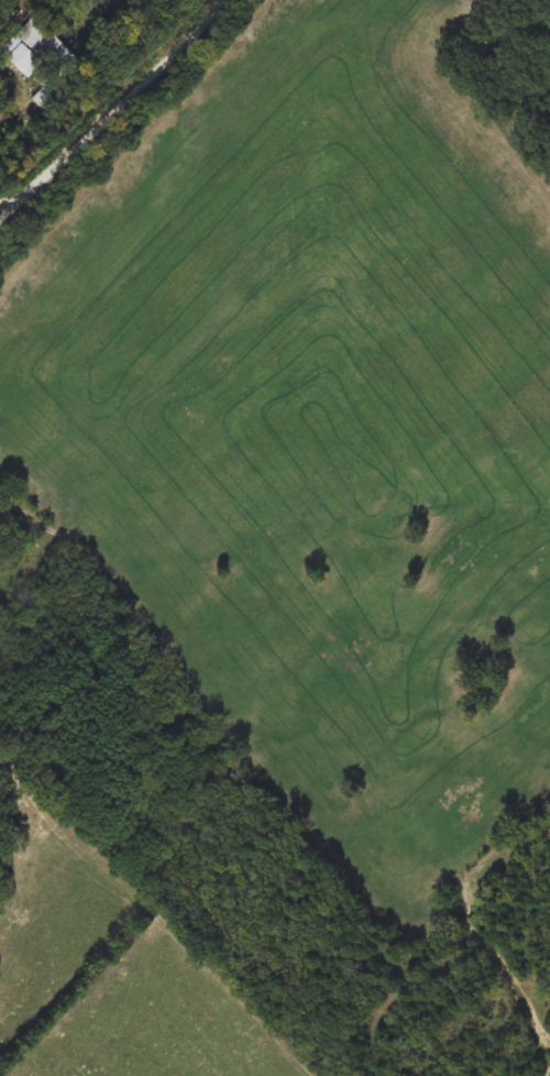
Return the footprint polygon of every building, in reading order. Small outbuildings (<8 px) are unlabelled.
[(44,70),(11,37),(30,18),(72,57),(62,68),(54,61),(44,70)] [(42,78),(57,84),(47,110),(31,105),(42,78)]
